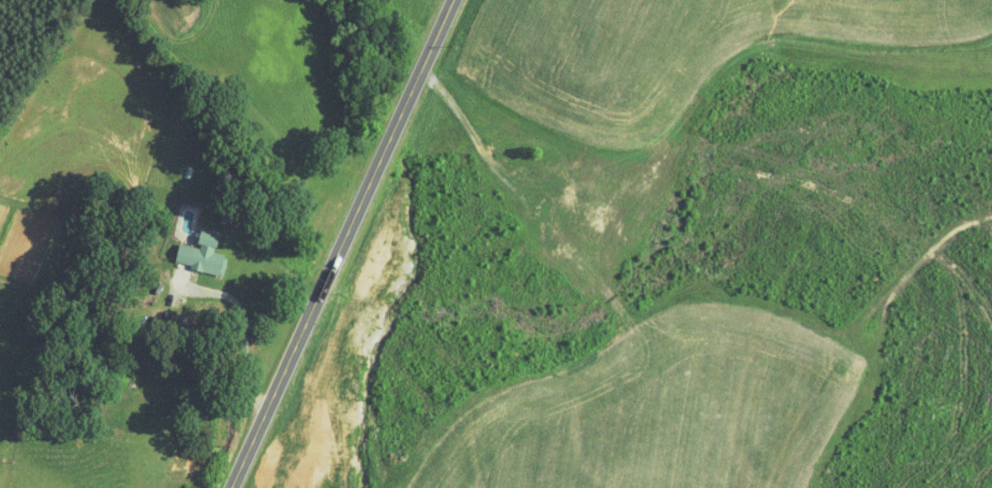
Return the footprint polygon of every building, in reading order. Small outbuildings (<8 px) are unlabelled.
[(230,255),(217,252),(222,234),(204,229),(195,267),(224,274),(230,255)]
